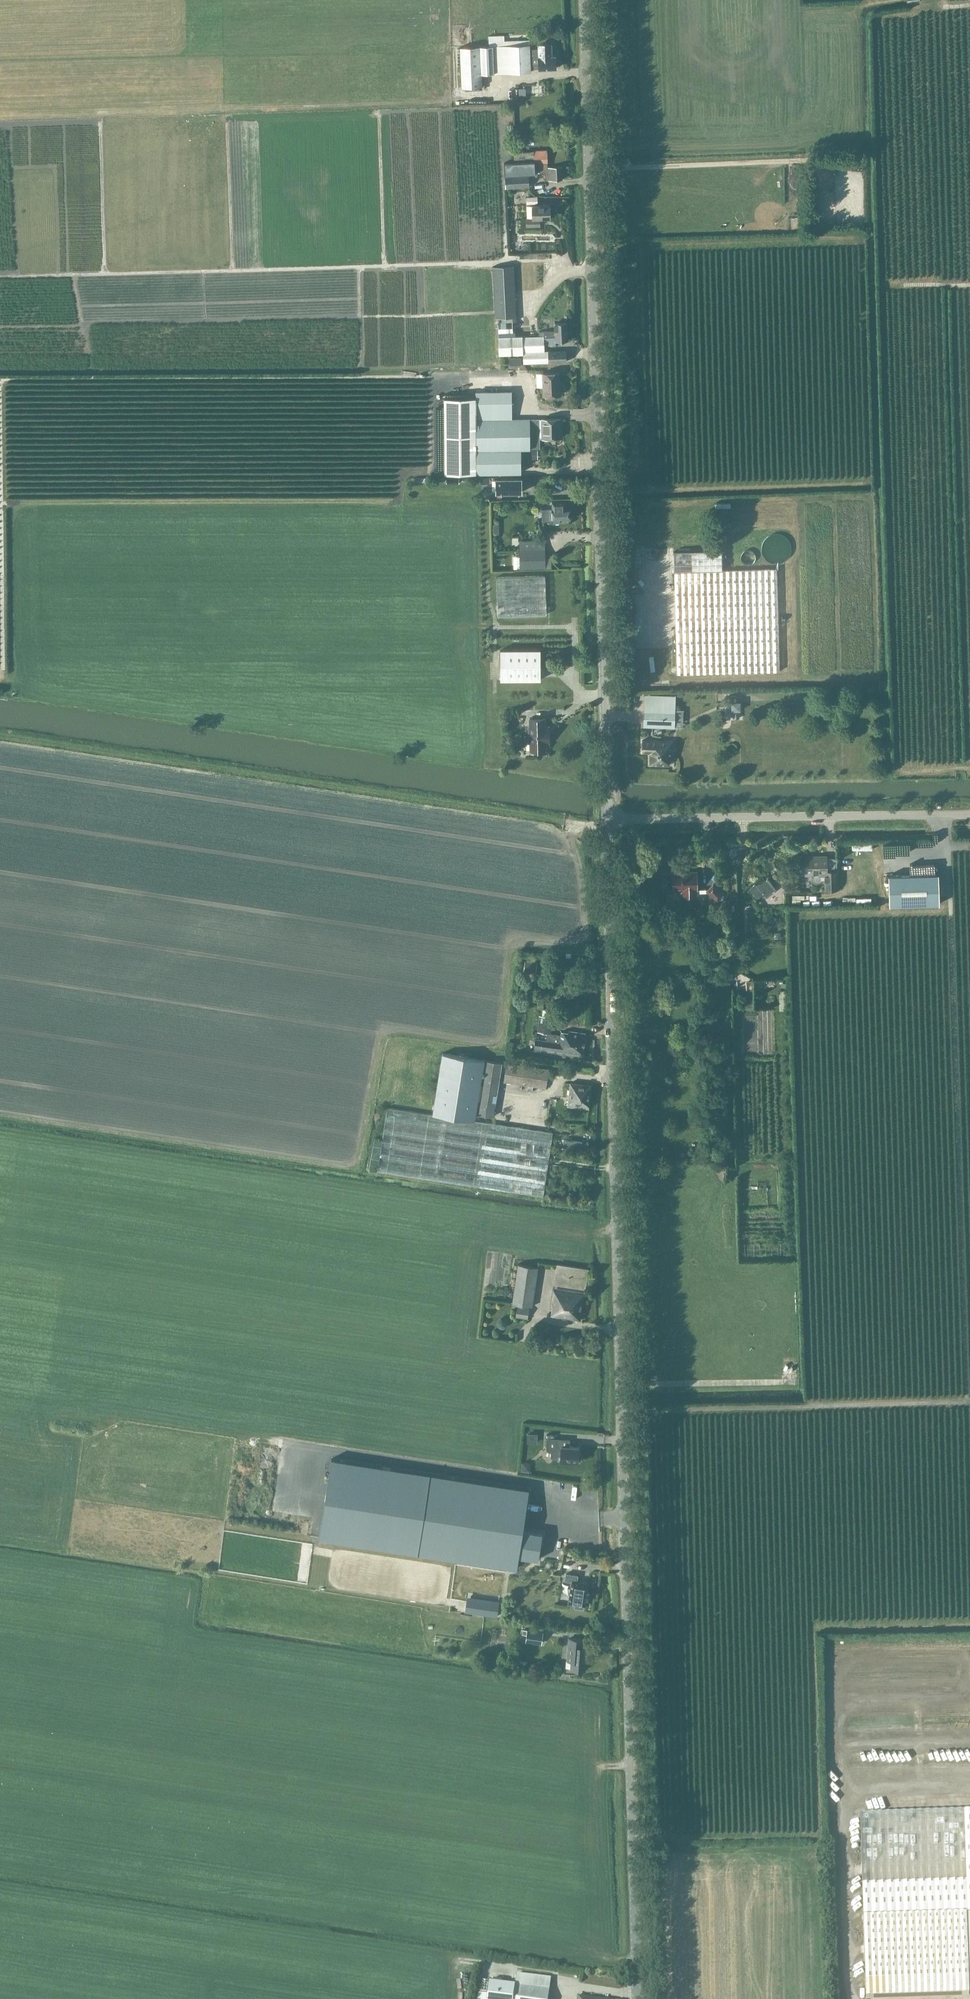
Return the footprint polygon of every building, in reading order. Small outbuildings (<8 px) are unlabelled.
[(530,44),(492,46),(493,73),(531,72),(531,70),(531,65),(530,44)] [(532,49),(533,65),(531,65),(531,70),(556,68),(556,56),(552,56),(551,44),(539,45),(539,49),(532,49)] [(482,74),(480,46),(461,47),(463,87),(482,86),(482,74)] [(492,46),(480,46),(482,74),(493,73),(492,46)] [(515,162),(504,163),(505,176),(505,187),(529,186),(529,173),(545,173),(545,167),(548,167),(547,150),(534,151),(535,158),(516,159),(515,160),(515,162)] [(548,167),(545,167),(545,173),(545,180),(553,180),(562,179),(562,166),(548,167)] [(539,220),(550,220),(550,206),(532,207),(526,207),(526,220),(526,228),(540,227),(539,220)] [(511,320),(515,320),(513,266),(494,267),(497,319),(501,319),(501,322),(498,322),(498,332),(512,331),(511,320)] [(545,331),(546,341),(559,340),(558,330),(563,330),(562,315),(542,316),(543,331),(545,331)] [(522,336),(498,337),(499,355),(523,354),(523,364),(566,362),(565,350),(545,351),(545,345),(544,345),(544,336),(539,337),(539,336),(522,336)] [(559,373),(543,373),(544,379),(544,395),(561,395),(561,382),(560,382),(559,373)] [(521,447),(542,446),(542,438),(542,419),(512,420),(512,377),(476,378),(476,396),(444,396),(445,473),(521,472),(521,447)] [(560,419),(542,419),(542,438),(560,438),(560,419)] [(522,479),(496,479),(497,492),(522,492),(522,479)] [(551,508),(541,509),(542,522),(552,521),(552,523),(559,522),(559,520),(569,519),(568,507),(565,507),(564,501),(551,502),(551,508)] [(790,551),(790,548),(790,545),(789,542),(788,540),(786,538),(784,536),(781,535),(779,534),(776,534),(773,534),(770,535),(768,536),(766,538),(764,540),(763,543),(762,545),(762,548),(762,551),(763,554),(764,556),(766,558),(768,560),(771,561),(773,562),(776,562),(779,562),(782,561),(784,560),(786,558),(788,556),(789,553),(790,551)] [(545,548),(521,549),(521,569),(545,568),(545,548)] [(721,550),(673,551),(674,571),(722,570),(721,550)] [(674,571),(677,673),(780,670),(776,568),(722,570),(674,571)] [(497,577),(498,616),(547,615),(545,576),(497,577)] [(500,650),(501,680),(541,680),(541,649),(500,650)] [(741,718),(741,702),(732,702),(732,718),(741,718)] [(644,726),(674,727),(675,709),(645,708),(644,726)] [(529,727),(529,743),(530,743),(531,751),(546,750),(546,743),(550,743),(549,726),(545,726),(545,718),(530,719),(530,727),(529,727)] [(672,741),(642,740),(642,752),(650,752),(649,764),(669,765),(669,758),(671,758),(672,741)] [(826,855),(806,856),(806,874),(812,874),(812,881),(814,883),(816,883),(818,883),(820,882),(821,881),(825,881),(825,890),(837,890),(837,870),(837,858),(831,858),(828,858),(828,855),(826,855)] [(697,871),(673,872),(674,889),(677,889),(677,892),(679,894),(680,895),(683,895),(683,896),(697,896),(697,889),(698,889),(697,871)] [(939,874),(889,875),(890,905),(940,904),(939,874)] [(724,894),(713,883),(707,890),(718,900),(724,894)] [(757,899),(767,892),(761,883),(750,890),(757,899)] [(522,961),(521,971),(531,972),(531,967),(537,968),(538,963),(522,961)] [(535,1037),(534,1048),(582,1055),(586,1032),(568,1030),(568,1033),(562,1032),(561,1035),(549,1033),(551,1016),(540,1015),(538,1031),(548,1032),(547,1038),(535,1037)] [(443,1053),(433,1114),(475,1121),(475,1120),(485,1060),(443,1053)] [(478,1114),(494,1117),(503,1063),(487,1060),(478,1114)] [(507,1063),(504,1081),(547,1088),(549,1070),(507,1063)] [(568,1105),(589,1108),(592,1084),(571,1082),(568,1105)] [(475,1121),(433,1114),(412,1111),(388,1107),(378,1171),(544,1197),(554,1132),(475,1120),(475,1121)] [(513,1304),(532,1307),(538,1267),(519,1264),(513,1304)] [(554,1283),(555,1283),(555,1286),(554,1286),(551,1306),(553,1306),(551,1315),(580,1319),(584,1290),(557,1286),(558,1283),(584,1287),(587,1269),(557,1264),(554,1283)] [(516,1316),(528,1318),(529,1309),(518,1307),(516,1316)] [(548,1438),(547,1449),(552,1449),(552,1457),(561,1457),(561,1460),(579,1461),(579,1459),(580,1459),(580,1455),(579,1454),(580,1447),(562,1445),(562,1449),(559,1449),(559,1439),(548,1438)] [(332,1459),(320,1538),(517,1568),(519,1556),(539,1559),(543,1533),(523,1530),(529,1489),(332,1459)] [(577,1581),(578,1575),(566,1574),(565,1580),(572,1581),(569,1603),(576,1604),(575,1607),(583,1608),(584,1606),(585,1606),(586,1598),(588,1598),(589,1591),(587,1591),(588,1583),(577,1581)] [(467,1599),(466,1612),(497,1617),(499,1604),(467,1599)] [(526,1641),(542,1644),(544,1632),(528,1630),(526,1641)] [(571,1669),(586,1670),(587,1657),(586,1657),(586,1647),(584,1647),(584,1639),(570,1638),(568,1660),(572,1661),(571,1669)] [(866,1984),(968,1980),(969,1991),(969,1810),(860,1814),(866,1984)] [(490,1982),(488,1998),(548,1998),(549,1990),(490,1982)]
